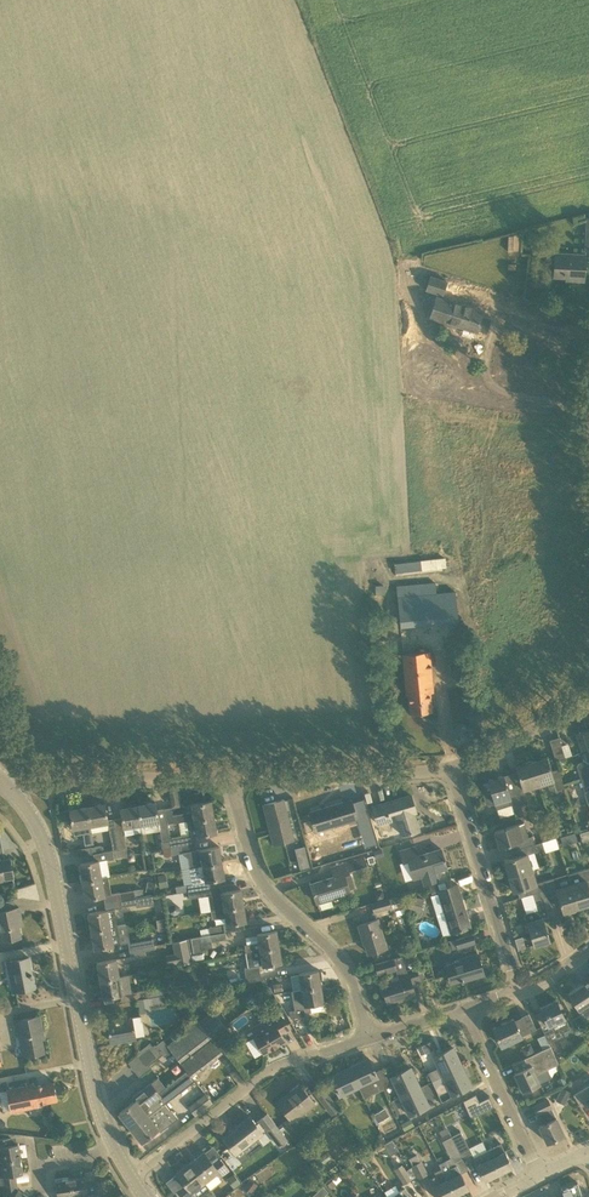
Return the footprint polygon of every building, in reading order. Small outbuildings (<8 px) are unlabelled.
[(507,234),(507,249),(519,249),(519,233),(507,234)] [(584,281),(585,257),(555,256),(553,276),(570,277),(570,280),(584,281)] [(442,294),(446,278),(428,274),(424,290),(442,294)] [(481,315),(482,311),(436,297),(430,317),(476,331),(476,329),(487,333),(491,318),(481,315)] [(391,574),(444,572),(443,560),(391,562),(391,574)] [(455,590),(436,591),(399,595),(402,626),(458,621),(455,590)] [(408,694),(430,692),(433,692),(429,651),(403,653),(407,694),(408,694)] [(410,713),(432,711),(430,692),(408,694),(410,713)] [(588,749),(588,730),(575,734),(581,752),(588,749)] [(555,758),(564,755),(559,739),(550,742),(555,758)] [(588,776),(588,749),(581,752),(583,760),(578,762),(576,765),(580,778),(588,776)] [(551,773),(546,757),(531,762),(538,784),(553,780),(556,790),(564,787),(559,771),(551,773)] [(520,805),(521,805),(528,803),(524,789),(538,784),(531,762),(516,767),(522,786),(515,789),(520,805)] [(497,809),(512,804),(516,817),(524,815),(521,805),(520,805),(515,789),(508,791),(503,775),(488,780),(491,791),(484,793),(488,805),(495,803),(497,809)] [(580,778),(581,781),(579,782),(581,787),(583,786),(585,794),(584,794),(587,803),(588,802),(588,776),(580,778)] [(419,830),(411,806),(414,805),(410,795),(372,806),(378,824),(397,818),(403,835),(419,830)] [(273,844),(294,839),(287,815),(283,799),(263,804),(273,844)] [(171,807),(164,808),(167,823),(173,822),(174,823),(187,821),(194,819),(214,816),(211,800),(191,804),(193,811),(172,814),(171,807)] [(168,828),(167,823),(164,808),(157,810),(155,801),(138,804),(141,824),(159,821),(160,827),(162,841),(162,842),(163,848),(171,847),(169,838),(168,828)] [(344,804),(343,802),(309,812),(315,831),(357,819),(352,802),(344,804)] [(120,849),(114,818),(107,819),(104,803),(87,805),(90,825),(108,821),(109,829),(110,835),(113,850),(120,849)] [(120,849),(127,847),(125,835),(142,832),(141,824),(138,804),(120,807),(122,817),(114,818),(120,849)] [(90,825),(87,805),(69,808),(73,828),(74,831),(81,830),(82,833),(91,831),(90,825)] [(69,809),(57,811),(59,821),(71,819),(69,809)] [(194,819),(187,821),(187,822),(189,833),(181,834),(179,836),(169,838),(171,847),(180,845),(195,843),(193,836),(197,835),(216,832),(214,816),(194,819)] [(528,837),(524,822),(517,824),(495,831),(500,846),(516,841),(518,848),(535,843),(532,835),(528,837)] [(555,836),(542,840),(546,851),(559,847),(555,836)] [(195,843),(180,845),(181,852),(182,852),(183,853),(190,852),(193,867),(222,861),(219,846),(200,849),(196,849),(195,843)] [(509,876),(531,869),(527,854),(537,851),(535,843),(518,848),(520,855),(504,860),(509,876)] [(180,845),(171,847),(172,854),(181,852),(180,845)] [(78,856),(90,854),(92,853),(91,846),(76,849),(78,856)] [(304,846),(294,848),(296,854),(305,851),(304,846)] [(435,871),(447,868),(441,848),(418,856),(415,846),(400,851),(403,862),(408,861),(413,878),(421,876),(424,884),(438,880),(435,871)] [(120,849),(113,850),(112,850),(113,857),(128,854),(127,847),(120,849)] [(171,847),(163,848),(164,855),(166,857),(169,856),(172,854),(171,847)] [(381,848),(373,850),(375,858),(383,856),(381,848)] [(13,877),(9,857),(0,859),(0,879),(13,877)] [(316,903),(350,892),(349,888),(354,887),(349,871),(367,865),(365,857),(331,867),(334,876),(311,883),(316,903)] [(82,881),(102,877),(99,860),(79,863),(82,881)] [(224,877),(222,861),(193,867),(191,867),(193,883),(187,884),(189,890),(221,885),(220,878),(224,877)] [(588,903),(588,889),(588,886),(588,868),(582,870),(568,873),(578,907),(588,903)] [(536,883),(531,869),(509,876),(514,891),(529,886),(532,893),(540,891),(548,888),(545,880),(536,883)] [(165,873),(157,875),(160,888),(168,886),(165,873)] [(578,907),(568,873),(545,880),(548,888),(551,898),(558,896),(563,911),(578,907)] [(85,898),(103,895),(111,894),(108,876),(102,877),(82,881),(85,898)] [(146,881),(144,890),(154,892),(156,883),(146,881)] [(451,933),(470,927),(457,884),(439,889),(437,883),(429,885),(432,895),(439,893),(451,933)] [(221,885),(189,890),(190,898),(208,895),(222,892),(221,885)] [(551,898),(548,888),(540,891),(532,893),(537,909),(524,913),(534,945),(549,940),(542,917),(548,915),(545,907),(553,905),(551,898)] [(224,908),(243,905),(241,889),(222,892),(208,895),(211,910),(224,908)] [(134,890),(120,893),(121,899),(135,897),(134,890)] [(135,897),(121,899),(122,906),(136,904),(137,907),(154,904),(152,894),(143,895),(135,897)] [(409,902),(407,909),(410,910),(421,913),(424,898),(423,898),(411,895),(409,902)] [(374,912),(386,908),(391,907),(388,898),(372,903),(374,912)] [(227,924),(246,920),(243,905),(224,908),(211,910),(212,918),(225,916),(227,924)] [(21,936),(17,918),(21,917),(19,907),(0,910),(0,927),(3,940),(21,936)] [(117,926),(114,908),(106,909),(88,913),(91,930),(117,926)] [(386,947),(378,918),(358,924),(362,938),(363,938),(368,953),(386,947)] [(209,927),(210,934),(224,931),(223,924),(209,927)] [(117,926),(91,930),(94,948),(114,944),(113,943),(120,942),(117,926)] [(246,951),(279,946),(276,930),(257,933),(258,942),(244,944),(246,951)] [(226,939),(224,931),(210,934),(201,935),(190,937),(191,942),(193,953),(203,951),(203,947),(211,945),(211,941),(226,939)] [(452,949),(463,946),(474,942),(472,934),(449,940),(452,949)] [(523,936),(515,938),(518,949),(526,947),(523,936)] [(129,949),(144,946),(154,944),(153,937),(128,942),(129,949)] [(186,939),(171,942),(174,954),(176,963),(176,965),(191,962),(186,939)] [(130,956),(145,953),(144,946),(129,949),(130,956)] [(244,968),(245,975),(260,972),(259,965),(282,961),(279,946),(246,951),(248,967),(244,968)] [(468,979),(484,974),(478,954),(461,959),(461,960),(445,965),(450,983),(467,978),(468,979)] [(407,971),(402,955),(375,964),(378,973),(395,968),(399,979),(382,985),(382,986),(379,986),(382,996),(385,995),(387,1002),(404,997),(404,999),(415,995),(411,983),(420,981),(419,980),(425,978),(422,969),(416,970),(416,968),(407,971)] [(34,987),(28,957),(6,961),(9,973),(11,972),(15,991),(34,987)] [(100,980),(119,976),(116,959),(97,962),(100,980)] [(301,989),(321,986),(318,970),(299,973),(301,989)] [(247,981),(261,979),(260,972),(245,975),(247,981)] [(103,997),(120,994),(122,994),(119,976),(100,980),(103,997)] [(583,984),(568,993),(585,1018),(588,1016),(588,979),(583,984)] [(281,982),(273,983),(275,992),(282,990),(281,982)] [(164,986),(136,991),(137,998),(148,997),(164,994),(165,994),(165,993),(164,986)] [(304,1005),(324,1001),(321,986),(301,989),(304,1005)] [(148,997),(137,998),(139,1007),(150,1005),(148,997)] [(555,1030),(552,1024),(565,1018),(556,999),(539,1007),(541,1011),(535,1014),(544,1034),(548,1042),(562,1036),(559,1029),(555,1030)] [(213,1010),(199,1022),(211,1037),(225,1025),(213,1010)] [(263,1053),(285,1040),(280,1033),(289,1028),(281,1013),(267,1021),(270,1027),(254,1036),(263,1053)] [(536,1029),(529,1013),(514,1021),(513,1018),(493,1027),(501,1045),(536,1029)] [(23,1056),(44,1052),(40,1033),(43,1032),(40,1015),(16,1020),(23,1056)] [(144,1034),(141,1016),(132,1017),(107,1021),(111,1041),(135,1037),(135,1036),(144,1034)] [(179,1060),(180,1062),(212,1038),(211,1037),(199,1022),(198,1021),(167,1045),(169,1048),(179,1060)] [(225,1025),(211,1037),(212,1038),(216,1043),(222,1038),(230,1032),(225,1025)] [(550,1046),(548,1042),(544,1034),(536,1038),(542,1050),(550,1046)] [(216,1043),(212,1038),(180,1062),(187,1071),(191,1076),(223,1052),(222,1052),(218,1046),(216,1043)] [(153,1045),(138,1057),(145,1065),(146,1066),(162,1054),(156,1046),(154,1044),(153,1045)] [(523,1091),(539,1083),(535,1074),(547,1069),(558,1063),(550,1046),(542,1050),(524,1058),(528,1066),(514,1073),(523,1091)] [(443,1076),(462,1067),(453,1047),(433,1057),(443,1076)] [(375,1071),(369,1058),(349,1067),(359,1087),(364,1098),(384,1089),(383,1087),(387,1079),(382,1068),(375,1071)] [(339,1096),(359,1087),(349,1067),(330,1076),(339,1096)] [(400,1096),(420,1087),(411,1067),(391,1077),(400,1096)] [(452,1095),(471,1086),(462,1067),(443,1076),(452,1095)] [(187,1071),(158,1093),(165,1102),(167,1101),(194,1080),(187,1071)] [(57,1099),(54,1082),(35,1086),(35,1084),(6,1089),(10,1111),(39,1105),(38,1103),(57,1099)] [(164,1103),(165,1102),(158,1093),(150,1083),(132,1097),(135,1100),(119,1113),(130,1127),(146,1114),(147,1115),(164,1103)] [(306,1111),(315,1103),(299,1083),(290,1091),(292,1093),(278,1104),(290,1119),(304,1108),(306,1111)] [(587,1086),(586,1086),(573,1094),(581,1107),(588,1102),(588,1103),(588,1084),(587,1086)] [(327,1094),(320,1085),(313,1090),(331,1114),(339,1108),(327,1094)] [(409,1116),(429,1106),(420,1087),(400,1096),(409,1116)] [(562,1089),(558,1096),(566,1100),(570,1093),(562,1089)] [(194,1115),(212,1101),(205,1093),(188,1106),(194,1115)] [(474,1094),(463,1100),(470,1116),(493,1106),(489,1097),(478,1102),(474,1094)] [(564,1134),(551,1107),(548,1099),(533,1106),(537,1114),(542,1124),(539,1125),(547,1142),(564,1134)] [(170,1110),(164,1103),(147,1115),(146,1114),(130,1127),(141,1141),(157,1128),(160,1131),(178,1118),(171,1109),(170,1110)] [(385,1108),(373,1114),(378,1122),(389,1116),(385,1108)] [(235,1154),(263,1133),(250,1116),(234,1128),(236,1129),(224,1139),(235,1154)] [(410,1118),(400,1124),(404,1131),(414,1125),(410,1118)] [(279,1145),(287,1139),(275,1123),(267,1130),(279,1145)] [(460,1131),(458,1127),(448,1131),(462,1158),(472,1153),(460,1131)] [(446,1133),(444,1128),(438,1131),(441,1135),(439,1136),(453,1162),(462,1158),(448,1131),(446,1133)] [(10,1137),(0,1138),(0,1161),(20,1158),(18,1143),(11,1144),(10,1137)] [(505,1151),(501,1143),(487,1150),(498,1173),(512,1166),(505,1151)] [(296,1148),(283,1156),(292,1171),(305,1163),(296,1148)] [(484,1180),(498,1173),(487,1150),(473,1156),(477,1165),(484,1180)] [(212,1163),(204,1152),(190,1163),(205,1182),(210,1188),(221,1180),(219,1177),(229,1170),(219,1157),(212,1163)] [(7,1183),(6,1176),(15,1175),(22,1173),(20,1158),(0,1161),(0,1175),(0,1177),(0,1184),(7,1183)] [(418,1178),(427,1174),(421,1161),(412,1165),(418,1178)] [(197,1195),(194,1191),(205,1182),(190,1163),(176,1173),(185,1184),(178,1189),(184,1196),(194,1196),(197,1195)] [(404,1183),(411,1180),(401,1165),(395,1168),(404,1183)] [(456,1165),(449,1168),(443,1172),(447,1179),(454,1195),(468,1188),(461,1173),(460,1173),(456,1165)] [(438,1196),(450,1196),(454,1195),(447,1179),(443,1172),(441,1168),(433,1172),(435,1175),(429,1178),(433,1186),(432,1186),(438,1196)] [(234,1173),(229,1177),(236,1186),(240,1182),(234,1173)] [(85,1176),(70,1178),(73,1196),(99,1196),(97,1181),(86,1183),(85,1176)] [(57,1196),(73,1196),(70,1178),(55,1181),(57,1196)] [(249,1179),(245,1186),(253,1191),(257,1184),(249,1179)] [(578,1182),(577,1182),(577,1183),(562,1187),(561,1187),(564,1196),(582,1196),(578,1182)] [(17,1189),(8,1190),(7,1183),(0,1184),(0,1192),(5,1191),(6,1196),(29,1196),(17,1189)] [(404,1188),(389,1196),(409,1196),(404,1188)]
